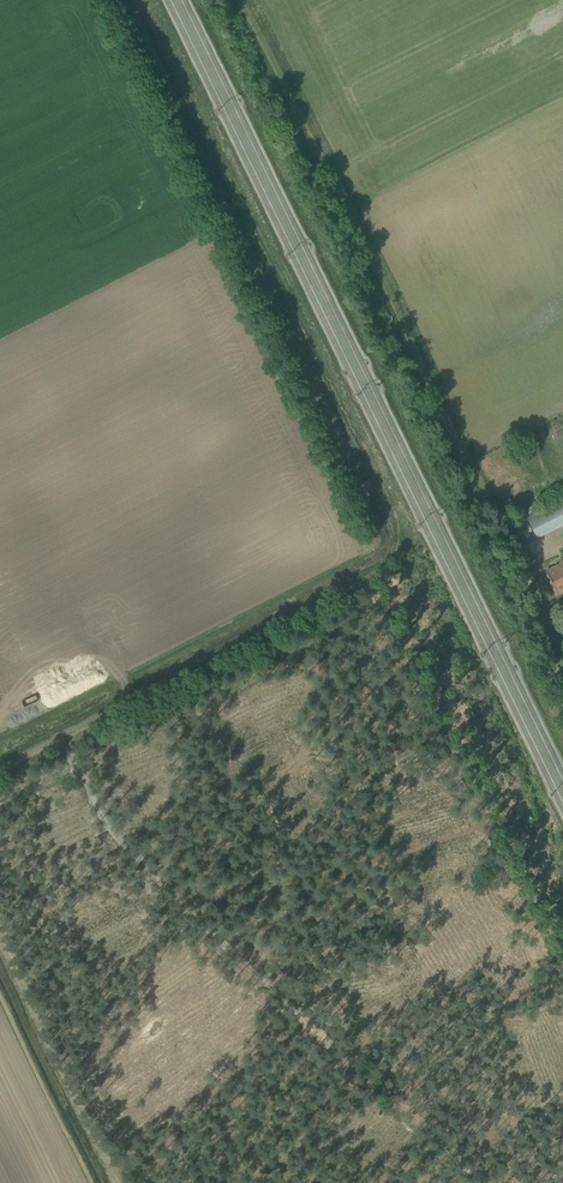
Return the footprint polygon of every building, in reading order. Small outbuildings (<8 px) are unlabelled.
[(546,532),(562,524),(562,502),(562,501),(536,513),(526,518),(535,537),(546,532)] [(545,571),(557,594),(562,591),(562,563),(545,571)]
